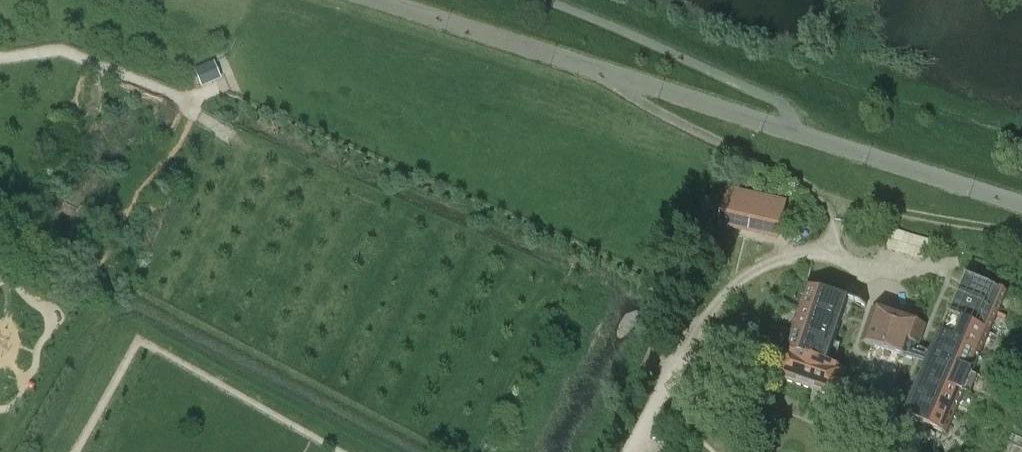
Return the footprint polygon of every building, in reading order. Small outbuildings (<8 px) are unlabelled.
[(202,87),(216,80),(208,63),(194,69),(202,87)] [(785,206),(727,194),(723,214),(740,218),(738,227),(778,236),(785,206)] [(934,243),(892,230),(885,253),(923,264),(926,252),(931,254),(934,243)] [(1007,292),(966,275),(934,351),(931,350),(928,357),(931,358),(906,417),(947,434),(1007,292)] [(787,351),(827,364),(849,300),(808,286),(808,287),(807,291),(801,309),(787,351)] [(925,326),(874,308),(862,343),(904,358),(910,343),(919,346),(925,326)] [(827,364),(787,351),(787,352),(778,378),(811,389),(837,397),(846,371),(827,364)]
